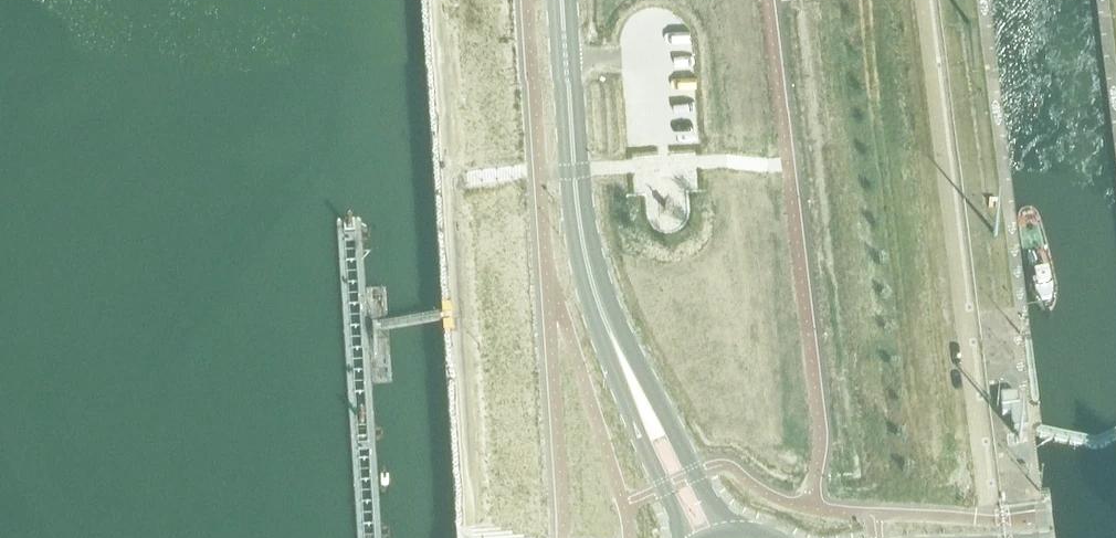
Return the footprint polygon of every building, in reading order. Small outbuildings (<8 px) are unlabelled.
[(1012,414),(1013,429),(1029,428),(1026,404),(1020,405),(1019,395),(1002,397),(1004,415),(1012,414)]
